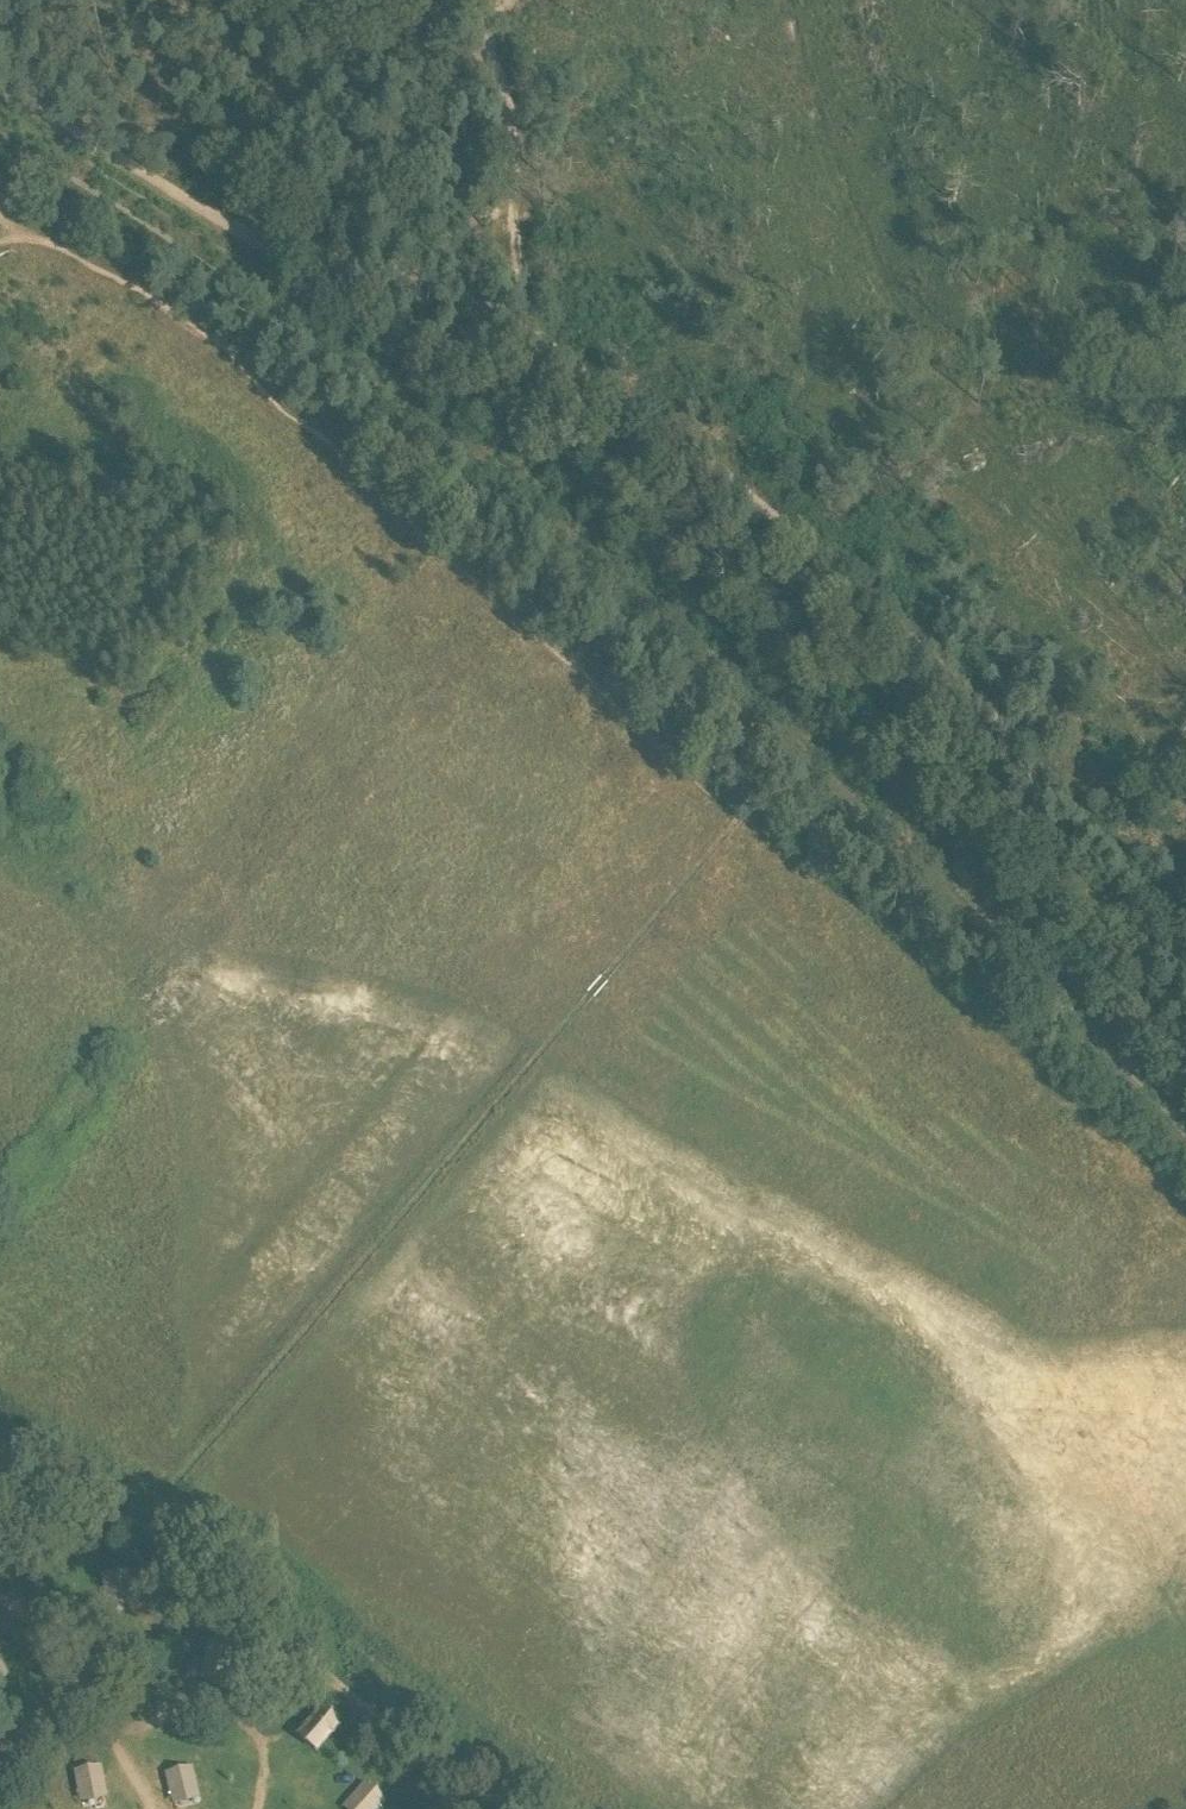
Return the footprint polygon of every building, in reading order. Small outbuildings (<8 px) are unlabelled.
[(205,1675),(230,1683),(242,1648),(217,1640),(205,1675)] [(326,1708),(301,1736),(320,1753),(345,1725),(326,1708)] [(168,1770),(173,1804),(200,1800),(196,1766),(168,1770)] [(79,1770),(81,1802),(109,1800),(107,1768),(79,1770)] [(346,1808),(379,1808),(388,1799),(367,1780),(343,1806),(346,1808)]
